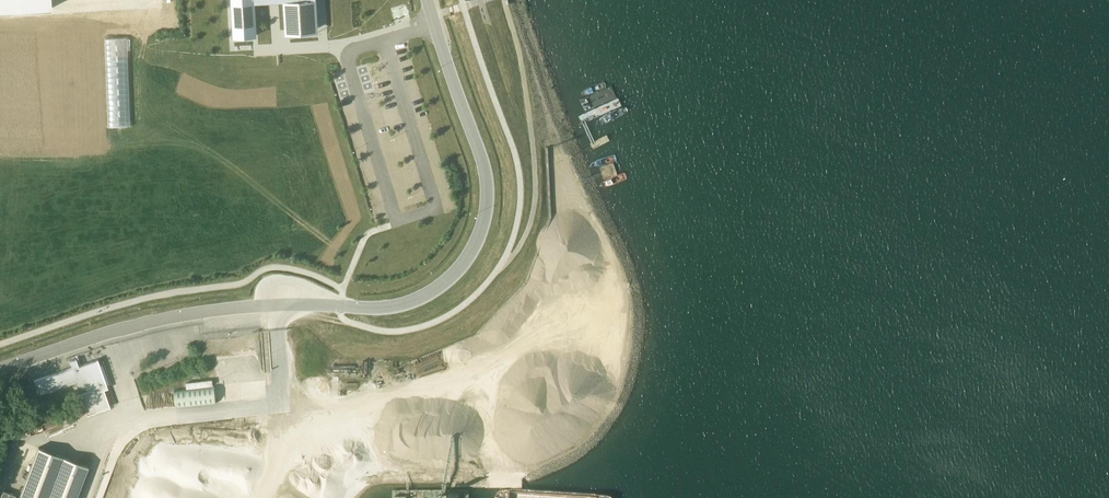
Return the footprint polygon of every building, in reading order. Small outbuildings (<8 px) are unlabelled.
[(318,27),(316,0),(230,0),(232,36),(257,36),(256,3),(283,1),(284,30),(318,27)] [(71,367),(33,381),(37,393),(37,394),(75,380),(78,386),(84,384),(86,390),(93,388),(94,389),(97,388),(96,387),(105,384),(96,358),(77,365),(77,364),(79,363),(78,359),(76,360),(75,359),(69,361),(71,367)] [(212,379),(186,382),(186,388),(213,385),(212,379)] [(216,402),(214,385),(174,389),(176,406),(216,402)] [(87,465),(36,446),(17,497),(75,497),(87,465)] [(0,493),(0,497),(13,497),(14,494),(1,490),(0,493)]
